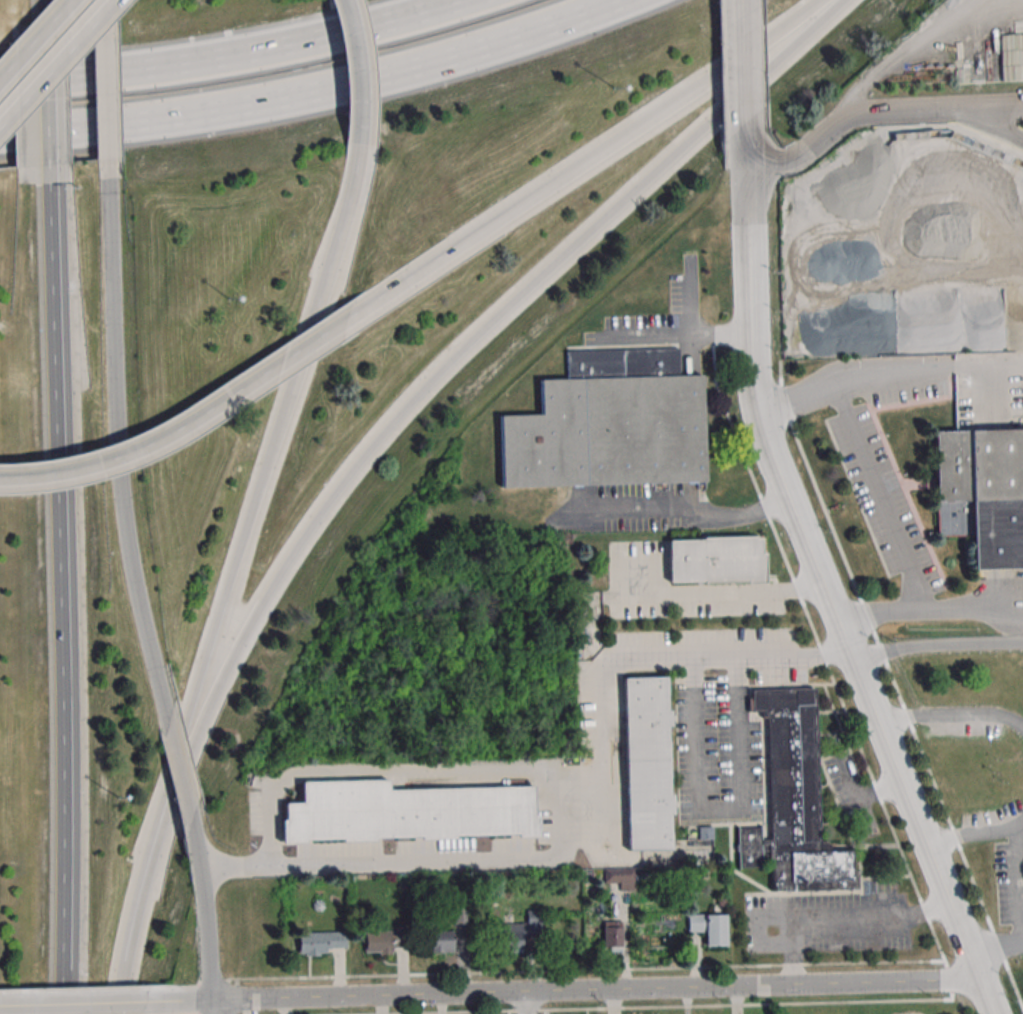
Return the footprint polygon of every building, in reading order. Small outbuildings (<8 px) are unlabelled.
[(567,351),(585,351),(678,348),(679,375),(701,374),(702,374),(705,483),(501,490),(499,415),(541,414),(540,380),(568,379),(567,351)] [(935,433),(1022,430),(1022,573),(972,574),(971,536),(938,537),(935,433)] [(669,583),(765,583),(764,537),(668,538),(669,583)] [(622,676),(627,852),(670,851),(665,675),(622,676)] [(818,850),(815,689),(752,690),(752,711),(766,711),(768,839),(761,839),(761,826),(737,827),(738,868),(762,867),(762,859),(770,858),(771,891),(859,890),(858,849),(818,850)] [(300,779),(387,777),(387,788),(533,785),(533,813),(537,813),(538,835),(516,836),(516,833),(455,834),(455,837),(419,838),(419,835),(374,836),(374,839),(341,840),(341,836),(303,837),(303,840),(282,841),(281,817),(285,817),(284,800),(301,800),(300,779)] [(633,890),(633,869),(604,869),(604,883),(625,883),(625,890),(633,890)] [(523,935),(542,936),(542,911),(527,911),(526,923),(504,922),(503,951),(523,952),(523,935)] [(705,933),(705,945),(727,945),(727,913),(688,913),(688,933),(705,933)] [(622,951),(622,921),(603,921),(603,951),(622,951)] [(364,931),(408,929),(409,947),(392,947),(393,951),(364,951),(364,931)] [(298,932),(345,931),(345,947),(326,948),(326,952),(298,953),(298,932)] [(453,952),(453,931),(431,931),(431,952),(453,952)]
